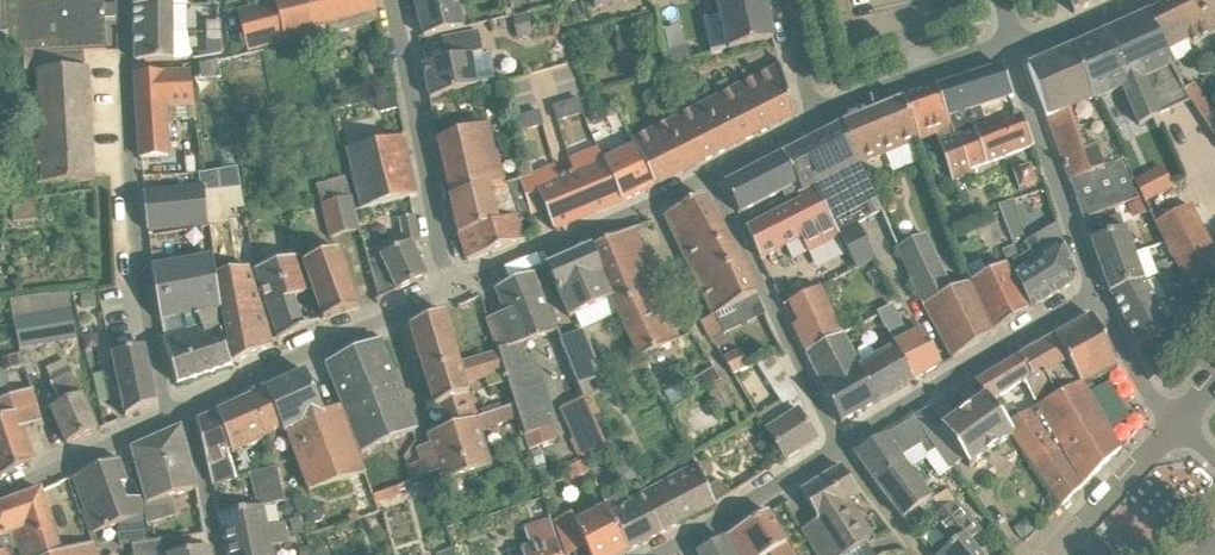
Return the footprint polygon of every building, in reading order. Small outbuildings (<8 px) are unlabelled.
[(107,50),(104,0),(0,0),(0,56),(107,50)] [(284,43),(380,21),(377,11),(374,0),(276,0),(276,1),(238,9),(246,46),(247,52),(284,43)] [(463,26),(458,0),(415,0),(424,37),(463,26)] [(599,10),(645,0),(597,0),(599,10)] [(773,29),(765,0),(718,0),(721,15),(704,19),(707,33),(711,32),(724,30),(730,51),(775,40),(773,29)] [(1074,14),(1105,0),(1070,0),(1074,14)] [(1149,13),(1145,14),(1169,67),(1174,65),(1168,53),(1189,42),(1191,46),(1214,34),(1214,0),(1176,0),(1149,13)] [(135,33),(175,32),(174,5),(135,5),(135,33)] [(533,36),(528,14),(513,17),(518,39),(533,36)] [(1191,100),(1190,99),(1185,89),(1174,65),(1169,67),(1145,14),(1073,47),(1073,46),(1069,48),(1095,99),(1121,87),(1138,125),(1163,116),(1161,113),(1191,100)] [(633,34),(657,30),(654,15),(630,19),(633,34)] [(221,32),(221,22),(207,22),(207,32),(221,32)] [(424,64),(430,99),(478,86),(471,56),(485,52),(479,29),(444,38),(448,57),(424,64)] [(136,61),(175,60),(175,32),(135,33),(136,61)] [(221,52),(221,32),(207,32),(206,51),(207,57),(221,52)] [(1086,151),(1071,110),(1095,99),(1069,48),(1028,67),(1028,68),(1029,68),(1047,118),(1084,219),(1140,198),(1122,160),(1103,167),(1096,147),(1086,151)] [(195,78),(208,77),(207,64),(193,66),(195,78)] [(730,91),(754,137),(773,127),(794,116),(781,66),(730,91)] [(932,89),(942,118),(1013,94),(1002,67),(956,81),(932,89)] [(88,68),(84,68),(35,70),(39,142),(29,143),(30,165),(31,183),(41,182),(94,180),(88,68)] [(167,107),(196,107),(193,70),(160,74),(136,75),(141,158),(171,156),(167,107)] [(1190,99),(1214,136),(1214,114),(1195,83),(1185,89),(1190,99)] [(970,176),(955,137),(949,139),(942,118),(932,89),(904,99),(899,101),(916,144),(937,136),(954,182),(970,176)] [(716,156),(754,137),(730,91),(693,108),(716,156)] [(381,112),(399,108),(397,96),(378,101),(381,112)] [(861,166),(916,144),(899,101),(843,124),(861,166)] [(683,172),(716,156),(693,108),(676,116),(685,136),(669,144),(683,172)] [(1012,154),(1034,147),(1021,115),(1021,114),(1014,112),(1013,109),(970,128),(972,131),(955,137),(970,176),(972,175),(970,168),(986,162),(1012,154)] [(655,186),(683,172),(669,144),(685,136),(676,116),(629,138),(635,149),(655,186)] [(518,216),(507,183),(488,123),(438,140),(451,197),(450,197),(459,236),(460,239),(518,216)] [(860,166),(861,166),(843,124),(784,154),(798,185),(804,196),(816,191),(833,226),(835,225),(838,232),(857,223),(881,213),(860,166)] [(362,208),(417,196),(404,137),(348,148),(362,208)] [(622,202),(654,187),(655,186),(635,149),(543,185),(537,188),(554,230),(622,202)] [(739,213),(798,185),(784,154),(725,185),(739,213)] [(1013,171),(1019,190),(1037,184),(1031,165),(1013,171)] [(1144,202),(1175,190),(1166,167),(1135,179),(1144,202)] [(329,238),(360,230),(346,177),(315,185),(329,238)] [(468,262),(502,249),(525,241),(518,222),(533,217),(525,196),(526,195),(520,178),(507,183),(518,216),(460,239),(468,262)] [(148,232),(150,232),(209,225),(205,192),(205,186),(145,193),(144,193),(148,232)] [(244,208),(241,188),(205,192),(209,225),(229,223),(227,210),(244,208)] [(816,191),(804,196),(806,200),(746,228),(761,259),(802,240),(809,253),(841,239),(838,232),(835,225),(833,226),(816,191)] [(1021,219),(1031,217),(1027,196),(1002,202),(1010,240),(1025,237),(1021,219)] [(740,320),(762,307),(757,296),(748,278),(741,263),(723,225),(714,219),(704,197),(666,215),(714,315),(734,305),(740,320)] [(885,202),(889,213),(898,210),(893,199),(885,202)] [(38,220),(35,200),(12,203),(14,222),(38,220)] [(1128,205),(1132,216),(1146,211),(1142,200),(1128,205)] [(1156,222),(1190,286),(1214,273),(1214,253),(1189,204),(1156,222)] [(949,214),(953,226),(968,221),(964,209),(949,214)] [(1101,267),(1134,255),(1119,214),(1109,217),(1115,232),(1091,240),(1101,267)] [(369,261),(380,298),(427,277),(412,243),(419,242),(414,216),(400,219),(404,244),(369,261)] [(875,261),(858,225),(857,223),(838,232),(841,239),(857,273),(876,264),(875,261)] [(1002,267),(1029,311),(1074,284),(1077,275),(1064,244),(1058,223),(1025,244),(1030,251),(1022,256),(1019,258),(1013,245),(1002,250),(1008,264),(1002,267)] [(612,298),(625,326),(640,358),(681,339),(648,268),(650,267),(633,229),(594,246),(615,297),(612,298)] [(953,291),(926,237),(919,241),(900,250),(953,358),(992,334),(979,314),(983,311),(970,284),(953,291)] [(569,318),(612,298),(615,297),(594,246),(547,267),(569,318)] [(324,320),(359,308),(337,249),(303,264),(313,292),(314,292),(324,320)] [(152,253),(153,267),(165,265),(163,251),(152,253)] [(1110,293),(1111,294),(1145,281),(1143,276),(1134,255),(1101,267),(1110,293)] [(198,318),(223,314),(220,300),(216,274),(214,257),(152,267),(161,320),(198,316),(198,318)] [(313,292),(303,264),(302,262),(299,263),(297,257),(253,271),(268,314),(278,340),(304,329),(295,307),(293,299),(313,292)] [(1168,260),(1154,264),(1158,275),(1171,269),(1168,260)] [(1027,312),(1029,311),(1002,267),(988,274),(973,282),(971,283),(970,284),(983,311),(995,332),(1027,312)] [(233,363),(275,346),(249,268),(239,270),(216,274),(220,300),(223,314),(230,354),(233,363)] [(1171,269),(1158,275),(1161,284),(1175,279),(1171,269)] [(524,342),(555,331),(532,274),(496,289),(506,313),(491,319),(503,349),(502,349),(509,371),(519,405),(523,419),(532,449),(558,440),(549,414),(553,413),(536,354),(528,356),(524,342)] [(1146,280),(1145,281),(1111,294),(1125,320),(1157,302),(1146,280)] [(785,296),(790,305),(811,294),(806,285),(785,296)] [(805,352),(843,333),(821,289),(811,294),(790,305),(798,323),(793,326),(805,352)] [(96,294),(82,295),(82,309),(97,308),(96,294)] [(913,382),(940,366),(923,329),(908,336),(893,307),(902,303),(897,294),(872,307),(842,322),(847,332),(877,316),(877,317),(878,316),(895,348),(913,382)] [(1139,345),(1171,328),(1157,302),(1125,320),(1139,345)] [(1183,321),(1196,314),(1191,305),(1178,312),(1183,321)] [(78,340),(74,316),(73,307),(72,307),(13,317),(12,317),(21,350),(78,340)] [(461,363),(460,362),(444,313),(400,332),(408,360),(419,357),(425,375),(461,363)] [(232,366),(230,354),(223,314),(198,318),(200,332),(163,339),(178,384),(232,366)] [(723,335),(714,315),(702,321),(710,341),(723,335)] [(1082,383),(1118,364),(1093,317),(1017,358),(1029,379),(1042,372),(1055,393),(1057,391),(1048,375),(1067,363),(1078,382),(1063,392),(1064,394),(1082,384),(1082,383)] [(586,382),(603,375),(584,329),(561,338),(587,398),(592,396),(586,382)] [(913,382),(895,348),(858,367),(843,333),(805,352),(806,355),(808,354),(825,388),(823,389),(841,424),(913,382)] [(337,407),(358,456),(417,432),(381,340),(326,363),(327,365),(343,405),(337,407)] [(107,388),(152,377),(145,347),(112,354),(116,370),(103,373),(107,388)] [(467,384),(509,371),(502,349),(460,362),(461,363),(425,375),(433,402),(437,400),(445,428),(477,418),(467,384)] [(722,358),(733,374),(749,367),(739,349),(722,358)] [(768,431),(785,460),(817,440),(799,413),(805,409),(777,356),(757,363),(781,401),(758,415),(768,431)] [(975,383),(985,397),(1005,424),(992,402),(1024,383),(1037,405),(1056,394),(1055,393),(1042,372),(1029,379),(1017,358),(975,383)] [(324,413),(306,373),(306,372),(265,391),(275,419),(263,425),(268,438),(273,436),(272,433),(283,428),(285,433),(286,433),(309,492),(364,474),(358,456),(337,407),(324,413)] [(67,443),(98,429),(74,373),(53,383),(62,403),(52,407),(67,443)] [(123,400),(126,417),(157,403),(152,377),(107,388),(110,403),(123,400)] [(1005,424),(1006,426),(1013,437),(1062,507),(1108,462),(1119,451),(1121,449),(1082,384),(1064,394),(1063,392),(1059,394),(1057,391),(1055,393),(1056,394),(1037,405),(1005,424)] [(25,425),(42,420),(33,389),(21,393),(0,400),(0,478),(33,463),(37,462),(25,425)] [(251,476),(236,479),(228,453),(232,451),(233,454),(268,438),(263,425),(275,419),(265,391),(197,423),(213,485),(218,500),(254,491),(251,476)] [(607,447),(586,401),(584,397),(559,407),(582,458),(607,447)] [(1013,437),(1006,426),(985,397),(942,427),(930,409),(915,418),(930,438),(935,445),(937,448),(940,452),(952,468),(964,459),(970,467),(1013,437)] [(491,465),(481,433),(477,419),(477,418),(445,428),(425,434),(440,473),(442,480),(491,465)] [(899,457),(921,444),(927,454),(937,448),(930,438),(915,418),(886,435),(855,453),(876,483),(903,519),(931,497),(899,457)] [(174,496),(196,490),(197,490),(192,470),(187,450),(181,428),(133,449),(147,503),(146,503),(150,524),(177,517),(172,496),(174,496)] [(615,465),(624,483),(627,489),(644,481),(640,475),(631,457),(615,465)] [(426,476),(420,461),(407,466),(404,458),(396,461),(404,484),(426,476)] [(144,526),(150,524),(146,503),(144,504),(143,497),(128,500),(121,483),(128,481),(119,459),(74,477),(93,534),(118,525),(119,546),(146,541),(144,526)] [(571,481),(591,471),(585,459),(565,469),(571,481)] [(1166,536),(1214,482),(1214,478),(1197,462),(1147,518),(1166,536)] [(609,506),(606,508),(627,552),(716,506),(694,465),(650,489),(651,491),(631,502),(632,503),(613,513),(609,506)] [(257,507),(260,506),(280,502),(286,501),(277,467),(251,474),(251,476),(254,491),(257,507)] [(861,493),(842,467),(801,492),(819,519),(841,554),(846,554),(867,543),(843,504),(861,493)] [(381,503),(403,495),(401,492),(405,490),(404,485),(373,496),(378,509),(382,508),(381,503)] [(59,554),(41,491),(0,506),(0,554),(11,551),(18,549),(19,554),(96,554),(92,544),(59,554)] [(933,500),(931,497),(903,519),(912,530),(914,532),(929,519),(940,509),(939,508),(933,500)] [(968,539),(980,529),(955,499),(931,518),(952,544),(939,554),(980,554),(968,539)] [(227,545),(284,533),(282,523),(264,527),(260,506),(257,507),(221,515),(227,545)] [(627,552),(606,508),(575,524),(570,513),(554,522),(562,546),(580,537),(589,554),(621,554),(627,552)] [(768,513),(768,512),(728,535),(738,554),(766,554),(770,553),(772,554),(793,554),(787,543),(786,544),(768,513)] [(304,528),(301,518),(291,520),(293,531),(304,528)] [(1016,527),(1024,539),(1036,530),(1030,522),(1028,518),(1024,521),(1016,527)] [(819,519),(801,530),(816,554),(841,554),(819,519)] [(552,520),(527,528),(533,547),(522,550),(523,554),(562,554),(552,520)] [(273,546),(286,543),(284,533),(227,545),(229,554),(275,554),(273,546)] [(724,538),(698,552),(699,554),(733,554),(724,538)] [(161,542),(133,546),(135,554),(163,554),(161,542)] [(867,543),(846,554),(874,554),(867,543)]
